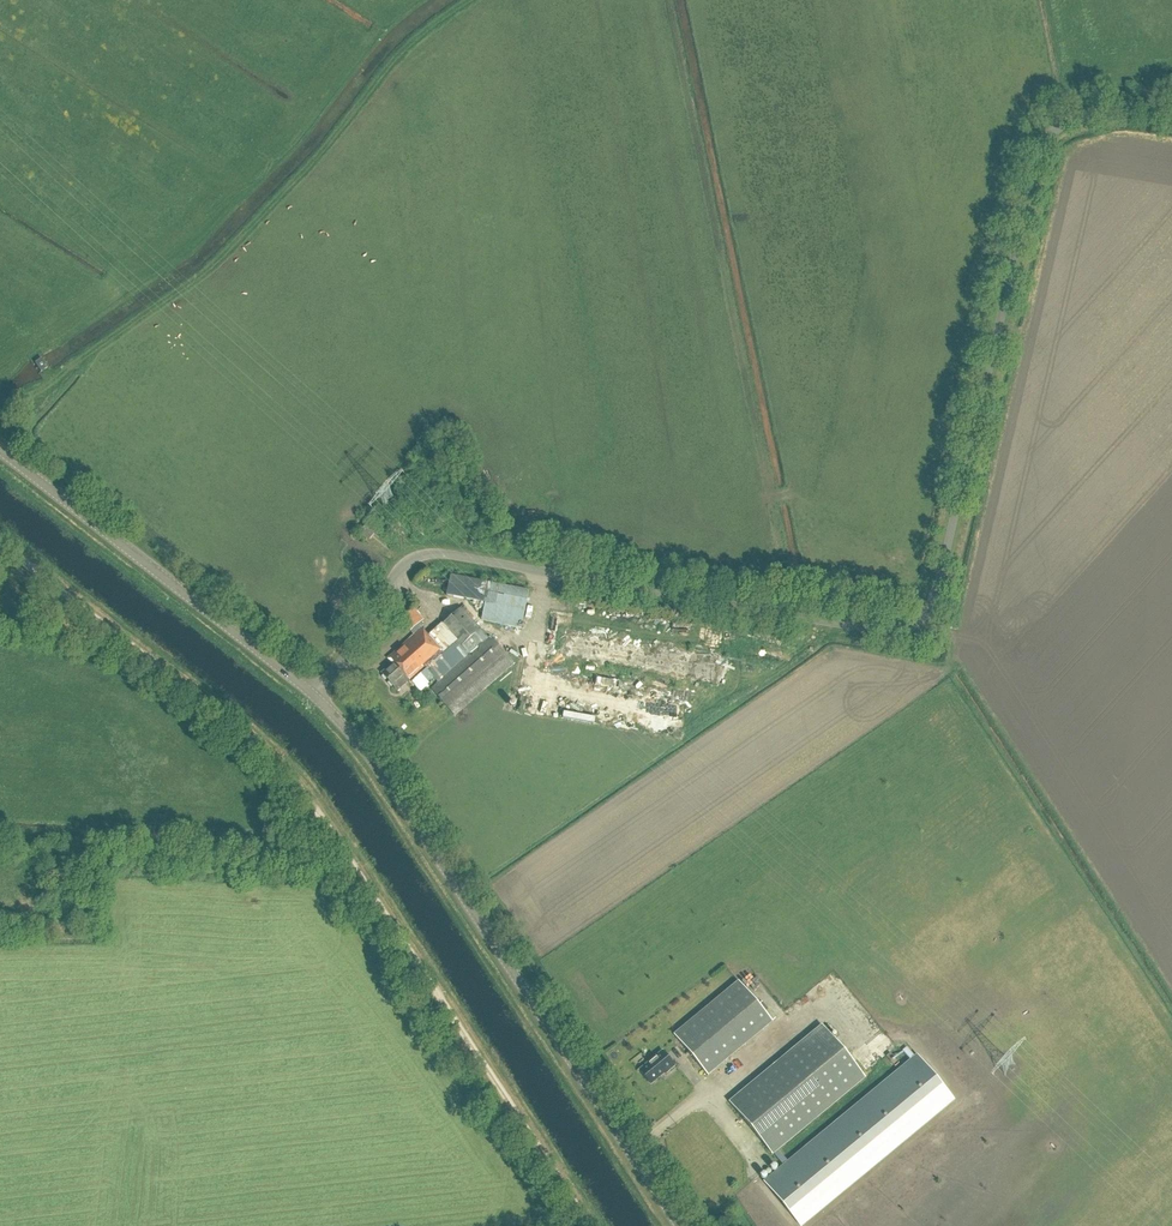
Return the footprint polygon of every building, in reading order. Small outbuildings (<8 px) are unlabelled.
[(370,541),(373,538),(362,529),(359,532),(370,541)] [(521,630),(528,593),(452,578),(448,596),(485,604),(482,622),(521,630)] [(513,669),(462,609),(441,627),(429,637),(421,628),(393,652),(396,654),(391,659),(394,662),(382,672),(398,690),(409,681),(418,690),(433,677),(438,683),(432,688),(435,692),(434,693),(455,718),(513,669)] [(410,632),(423,621),(413,609),(400,620),(410,632)] [(526,646),(516,722),(683,745),(686,724),(685,724),(689,697),(561,679),(562,666),(554,665),(555,656),(554,655),(558,632),(559,632),(561,618),(549,617),(544,648),(526,646)] [(611,629),(612,623),(596,620),(595,627),(611,629)] [(673,1036),(707,1077),(772,1023),(738,982),(673,1036)] [(730,1106),(769,1154),(862,1076),(823,1028),(730,1106)] [(804,1196),(946,1078),(923,1050),(781,1169),(774,1175),(797,1203),(804,1196)] [(662,1074),(663,1075),(673,1067),(661,1052),(637,1070),(648,1085),(662,1074)]
